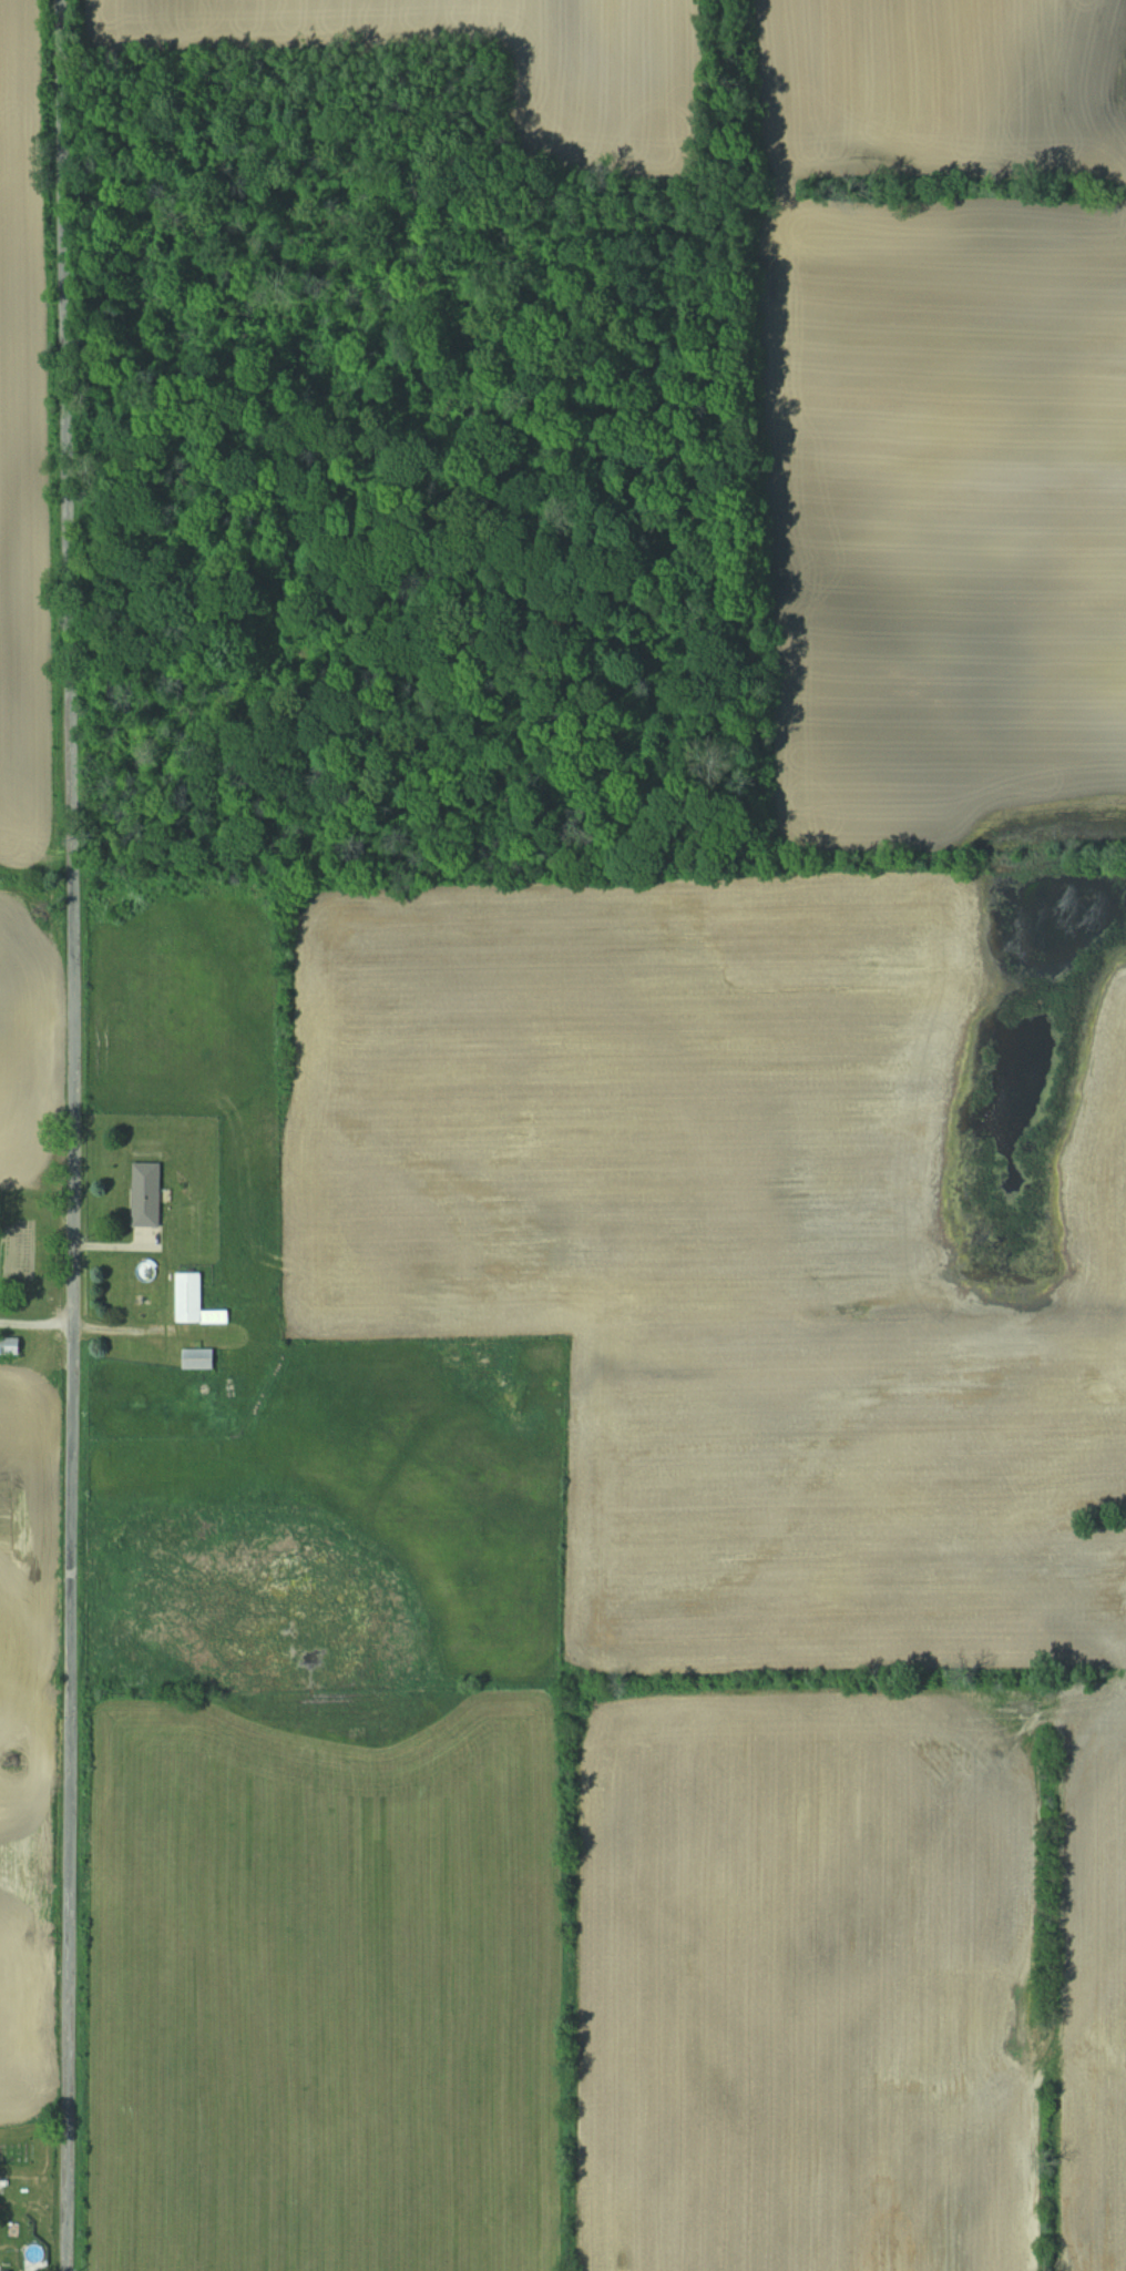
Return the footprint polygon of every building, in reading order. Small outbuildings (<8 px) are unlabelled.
[(162,1162),(134,1162),(134,1226),(162,1226),(162,1162)] [(177,1324),(231,1324),(231,1309),(203,1309),(203,1272),(177,1272),(177,1324)] [(22,1355),(22,1338),(0,1338),(0,1355),(22,1355)] [(216,1348),(183,1348),(183,1369),(216,1369),(216,1348)]
